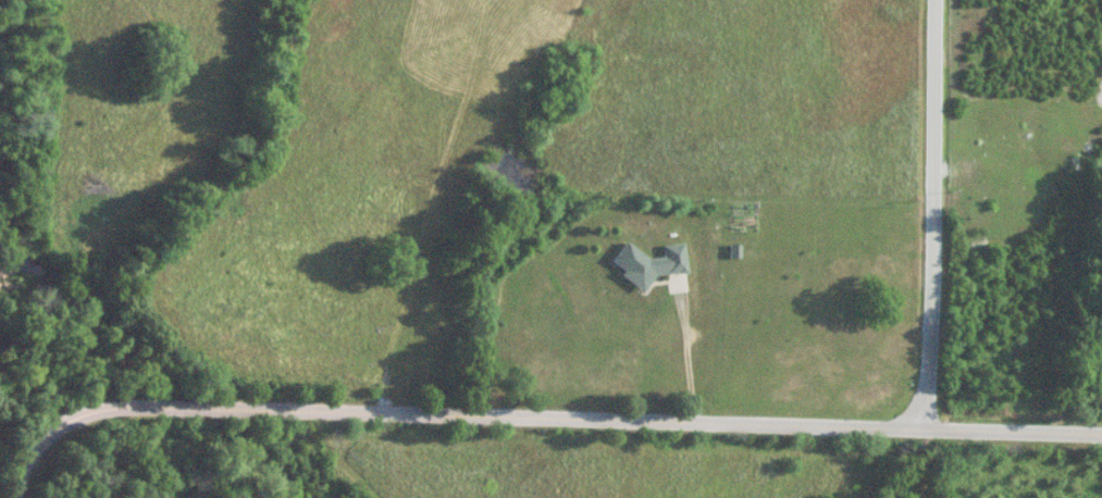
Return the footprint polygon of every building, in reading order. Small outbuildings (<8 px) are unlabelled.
[(681,244),(658,246),(659,258),(642,260),(621,243),(605,262),(615,271),(616,278),(636,293),(650,276),(684,273),(681,244)]
